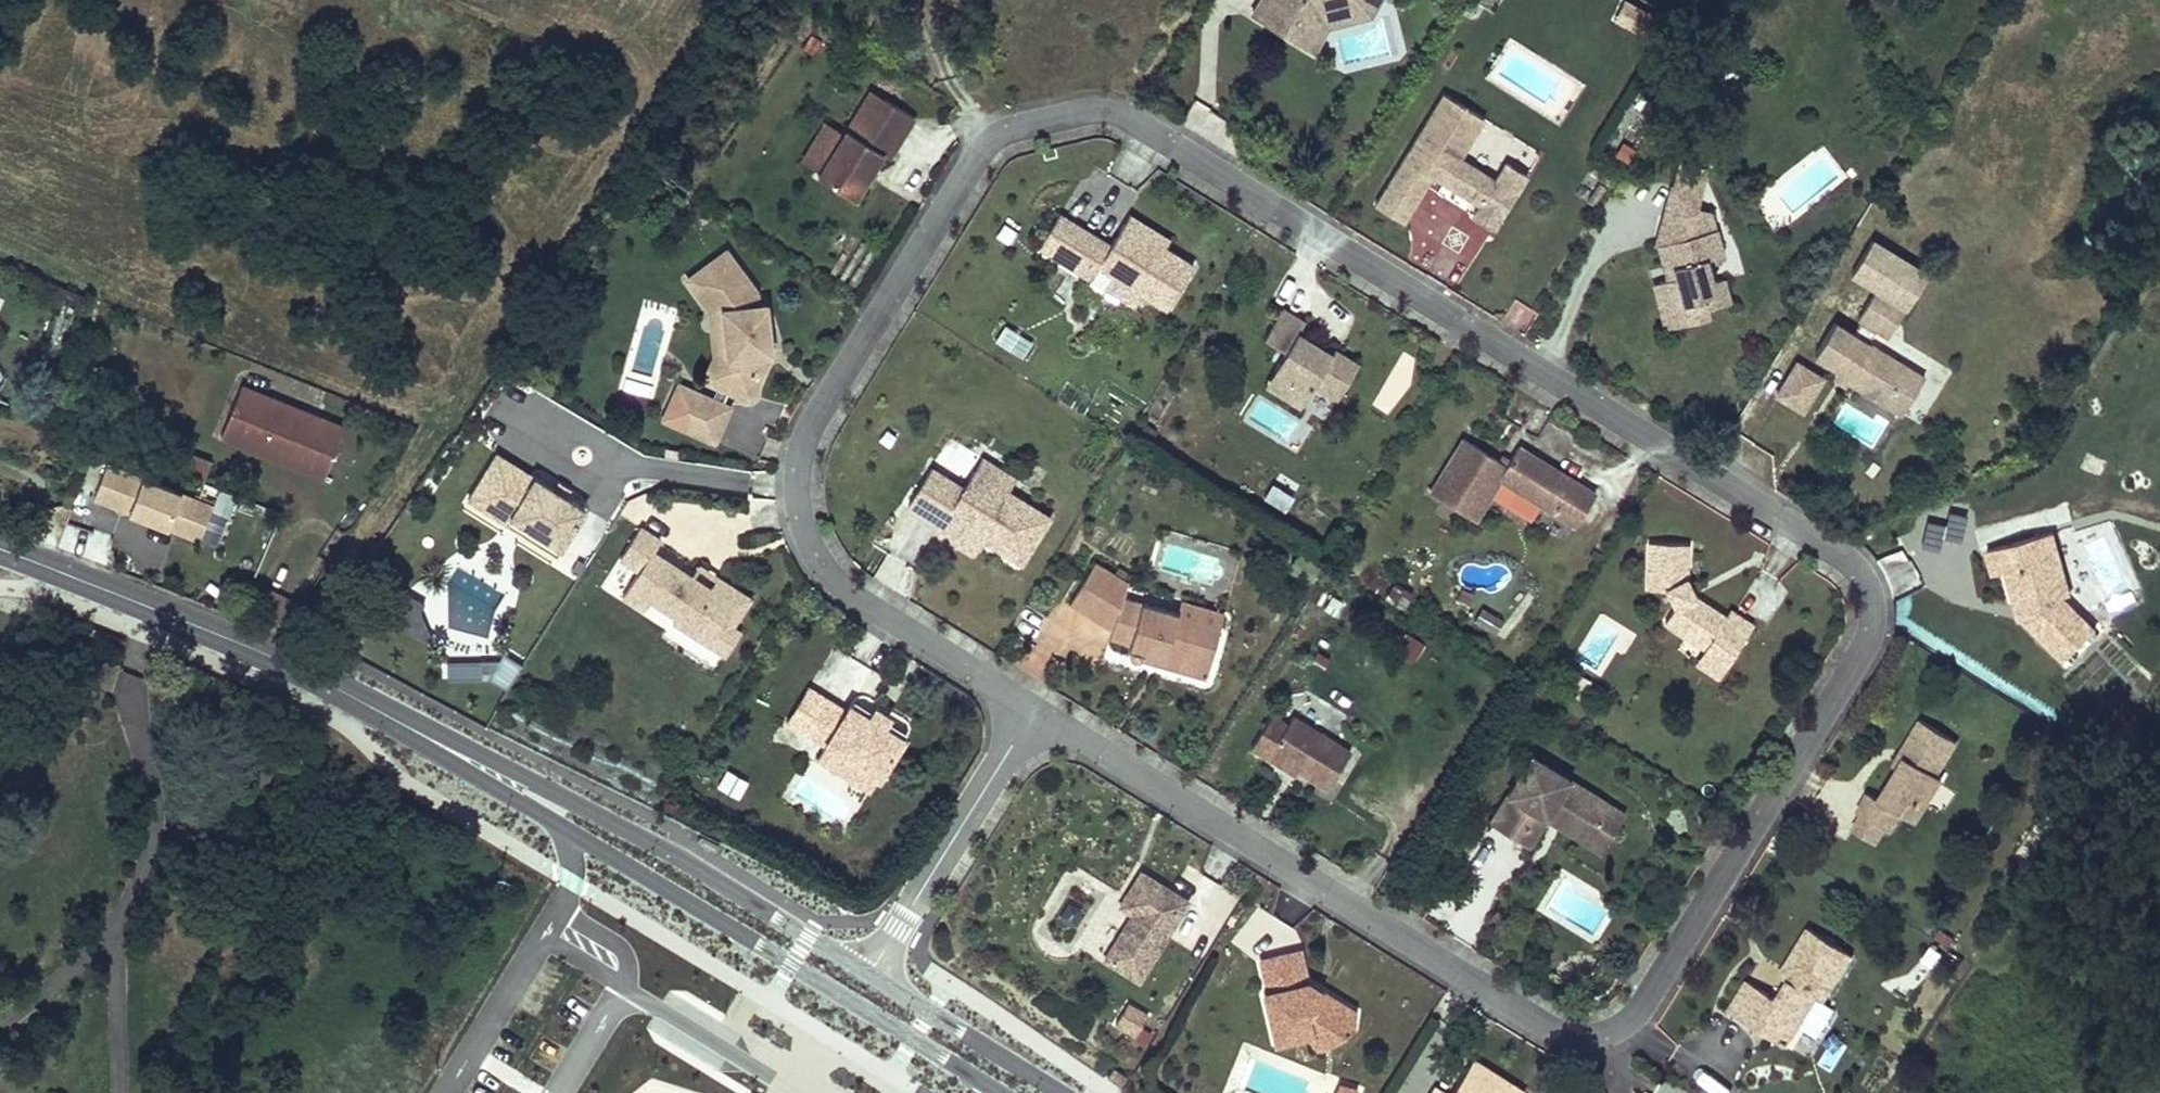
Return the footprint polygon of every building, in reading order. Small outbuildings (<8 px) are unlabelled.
[(1253,8),(1283,26),(1275,38),(1304,54),(1322,25),(1322,14),(1373,3),(1375,0),(1258,0),(1253,8)] [(1630,30),(1642,9),(1626,0),(1621,0),(1610,19),(1630,30)] [(1322,14),(1322,25),(1365,17),(1373,3),(1322,14)] [(1283,26),(1253,8),(1245,19),(1275,38),(1283,26)] [(871,98),(862,112),(876,121),(886,107),(871,98)] [(1489,186),(1454,164),(1448,161),(1470,126),(1434,104),(1366,215),(1394,233),(1425,183),(1429,178),(1441,186),(1437,191),(1472,214),(1467,223),(1489,236),(1523,182),(1500,168),(1489,186)] [(862,112),(817,183),(853,205),(882,161),(889,165),(914,125),(886,107),(876,121),(862,112)] [(1475,129),(1470,126),(1448,161),(1454,164),(1475,129)] [(1437,191),(1441,186),(1429,178),(1425,183),(1437,191)] [(1707,194),(1676,185),(1664,216),(1695,226),(1699,215),(1707,194)] [(1715,216),(1699,215),(1695,226),(1664,216),(1660,245),(1715,232),(1715,216)] [(1128,220),(1122,229),(1157,250),(1162,242),(1128,220)] [(1075,232),(1057,221),(1036,253),(1055,265),(1075,232)] [(1140,298),(1165,313),(1191,272),(1157,250),(1122,229),(1108,252),(1075,232),(1055,265),(1088,285),(1096,271),(1110,279),(1102,293),(1132,312),(1140,298)] [(1715,232),(1660,245),(1666,269),(1674,269),(1676,281),(1655,287),(1665,331),(1711,318),(1709,310),(1732,304),(1726,284),(1724,285),(1720,284),(1713,281),(1708,272),(1706,264),(1713,261),(1718,256),(1722,256),(1715,232)] [(726,259),(689,288),(712,318),(734,315),(737,338),(727,339),(731,367),(721,393),(755,407),(773,359),(768,310),(761,312),(758,299),(726,259)] [(51,283),(44,298),(73,311),(80,296),(51,283)] [(1907,313),(1876,292),(1858,323),(1889,343),(1907,313)] [(1512,300),(1504,321),(1526,330),(1534,308),(1512,300)] [(1300,326),(1278,312),(1259,343),(1279,356),(1269,375),(1283,384),(1275,398),(1298,410),(1309,390),(1334,404),(1356,368),(1331,352),(1328,358),(1294,336),(1300,326)] [(734,315),(712,318),(717,364),(708,388),(721,393),(731,367),(727,339),(737,338),(734,315)] [(1022,359),(1033,341),(1003,323),(993,341),(1022,359)] [(1927,384),(1834,326),(1815,357),(1839,372),(1852,381),(1848,387),(1883,407),(1893,391),(1913,404),(1927,384)] [(1782,404),(1802,371),(1793,365),(1773,397),(1782,404)] [(1818,381),(1802,371),(1782,404),(1798,414),(1818,381)] [(1852,381),(1839,372),(1833,384),(1843,392),(1848,387),(1852,381)] [(1283,384),(1269,375),(1260,388),(1275,398),(1283,384)] [(344,426),(240,385),(220,435),(259,451),(261,445),(295,459),(302,456),(305,446),(332,456),(344,426)] [(734,406),(677,385),(662,421),(717,446),(734,406)] [(1893,391),(1883,407),(1903,420),(1913,404),(1893,391)] [(1429,498),(1472,524),(1499,483),(1575,528),(1592,500),(1515,453),(1505,470),(1462,443),(1429,498)] [(324,477),(332,456),(305,446),(302,456),(295,459),(261,445),(259,451),(297,466),(324,477)] [(192,455),(186,469),(203,475),(209,462),(192,455)] [(584,517),(496,462),(477,491),(515,514),(509,524),(559,556),(584,517)] [(1012,484),(978,463),(970,478),(959,494),(927,474),(905,510),(938,531),(944,522),(980,545),(1018,569),(1045,523),(1003,498),(1012,484)] [(200,539),(211,499),(100,468),(89,508),(200,539)] [(1269,483),(1261,501),(1285,511),(1292,494),(1269,483)] [(515,514),(477,491),(467,507),(555,563),(559,556),(509,524),(515,514)] [(56,548),(105,565),(114,539),(66,522),(56,548)] [(944,522),(938,531),(975,554),(980,545),(944,522)] [(657,548),(637,536),(619,568),(638,579),(624,605),(643,616),(649,606),(675,622),(673,626),(711,648),(738,603),(713,589),(707,598),(687,587),(689,582),(650,560),(657,548)] [(2048,538),(2029,543),(2036,568),(2048,564),(2060,605),(2066,603),(2048,538)] [(2036,568),(2029,543),(1983,556),(1989,580),(2002,577),(2009,603),(2015,601),(2022,626),(2061,665),(2090,636),(2060,605),(2048,564),(2036,568)] [(1649,546),(1647,593),(1667,598),(1677,613),(1666,632),(1705,657),(1731,672),(1755,630),(1732,617),(1730,622),(1694,600),(1684,578),(1687,548),(1649,546)] [(1095,567),(1066,611),(1106,637),(1107,643),(1123,648),(1122,653),(1123,657),(1129,663),(1133,664),(1139,662),(1142,659),(1160,664),(1157,671),(1201,683),(1215,639),(1176,626),(1177,618),(1123,601),(1125,586),(1121,585),(1126,575),(1118,571),(1113,578),(1095,567)] [(738,603),(711,648),(728,658),(741,634),(732,629),(748,600),(696,570),(689,582),(687,587),(707,598),(713,589),(738,603)] [(1403,608),(1412,593),(1393,583),(1385,598),(1403,608)] [(2015,601),(2009,603),(2016,627),(2022,626),(2015,601)] [(1478,606),(1471,625),(1497,633),(1503,614),(1478,606)] [(1393,651),(1412,663),(1424,645),(1405,633),(1393,651)] [(1731,672),(1705,657),(1698,669),(1724,685),(1731,672)] [(445,681),(514,683),(515,660),(446,658),(445,681)] [(826,704),(807,692),(786,724),(805,737),(826,704)] [(845,717),(826,704),(805,737),(824,749),(876,783),(901,745),(880,731),(869,723),(849,710),(845,717)] [(889,716),(878,709),(869,723),(880,731),(889,716)] [(1268,721),(1248,754),(1264,763),(1268,758),(1295,775),(1325,795),(1348,758),(1291,724),(1285,730),(1268,721)] [(1951,743),(1915,722),(1894,757),(1900,760),(1894,771),(1875,804),(1864,797),(1853,814),(1858,817),(1880,832),(1885,835),(1896,816),(1904,802),(1919,811),(1937,780),(1931,777),(1951,743)] [(876,783),(824,749),(815,763),(867,797),(876,783)] [(1900,760),(1894,757),(1889,768),(1894,771),(1900,760)] [(1268,758),(1264,763),(1291,781),(1295,775),(1268,758)] [(1606,811),(1526,762),(1487,829),(1517,847),(1533,820),(1544,828),(1550,816),(1583,838),(1577,848),(1597,861),(1621,819),(1606,811)] [(1919,811),(1904,802),(1896,816),(1910,825),(1919,811)] [(1583,838),(1550,816),(1544,828),(1577,848),(1583,838)] [(1880,832),(1858,817),(1850,832),(1872,846),(1880,832)] [(1533,820),(1517,847),(1528,854),(1544,828),(1533,820)] [(1185,908),(1138,879),(1117,914),(1130,922),(1103,967),(1137,988),(1185,908)] [(1849,958),(1806,932),(1782,974),(1791,979),(1788,984),(1776,1004),(1747,987),(1730,1017),(1772,1042),(1782,1026),(1796,1034),(1814,1002),(1821,1005),(1849,958)] [(1904,1002),(1942,956),(1926,942),(1888,989),(1904,1002)] [(1307,998),(1297,956),(1258,965),(1266,997),(1261,998),(1273,1047),(1309,1038),(1320,1036),(1322,1032),(1338,1042),(1351,1032),(1353,1016),(1320,995),(1315,1003),(1307,998)] [(1791,979),(1782,974),(1779,979),(1788,984),(1791,979)] [(1320,995),(1305,987),(1307,998),(1315,1003),(1320,995)] [(1112,1028),(1136,1040),(1149,1012),(1125,1000),(1112,1028)] [(1796,1034),(1782,1026),(1772,1042),(1786,1050),(1796,1034)] [(1320,1055),(1338,1042),(1322,1032),(1320,1036),(1309,1038),(1311,1050),(1320,1055)] [(1475,1066),(1457,1092),(1517,1092),(1475,1066)] [(1114,1068),(1108,1078),(1123,1087),(1129,1077),(1114,1068)] [(1356,1088),(1333,1082),(1331,1092),(1355,1092),(1356,1088)]
